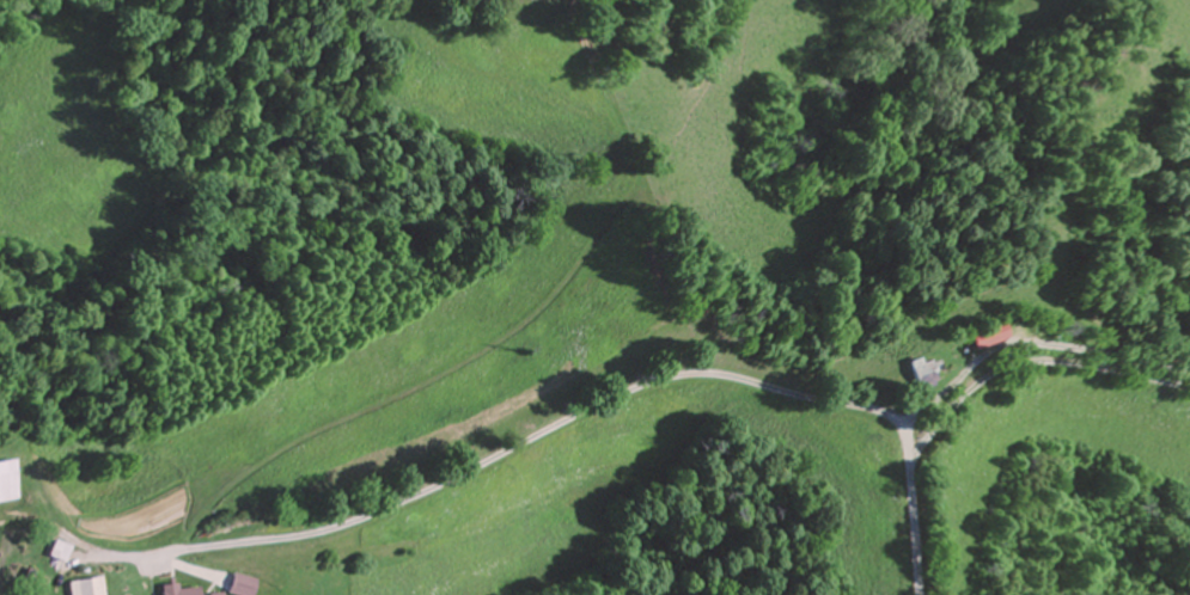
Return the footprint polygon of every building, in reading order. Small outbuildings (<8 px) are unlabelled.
[(963,333),(968,351),(1000,343),(995,324),(963,333)] [(923,358),(906,366),(916,391),(933,383),(923,358)] [(17,500),(11,460),(0,462),(0,502),(17,500)] [(66,562),(73,548),(57,540),(50,554),(66,562)] [(243,573),(237,593),(243,594),(262,594),(266,580),(243,573)] [(71,594),(108,594),(105,577),(69,582),(71,594)] [(207,587),(184,589),(184,583),(167,585),(168,594),(208,594),(207,587)]
